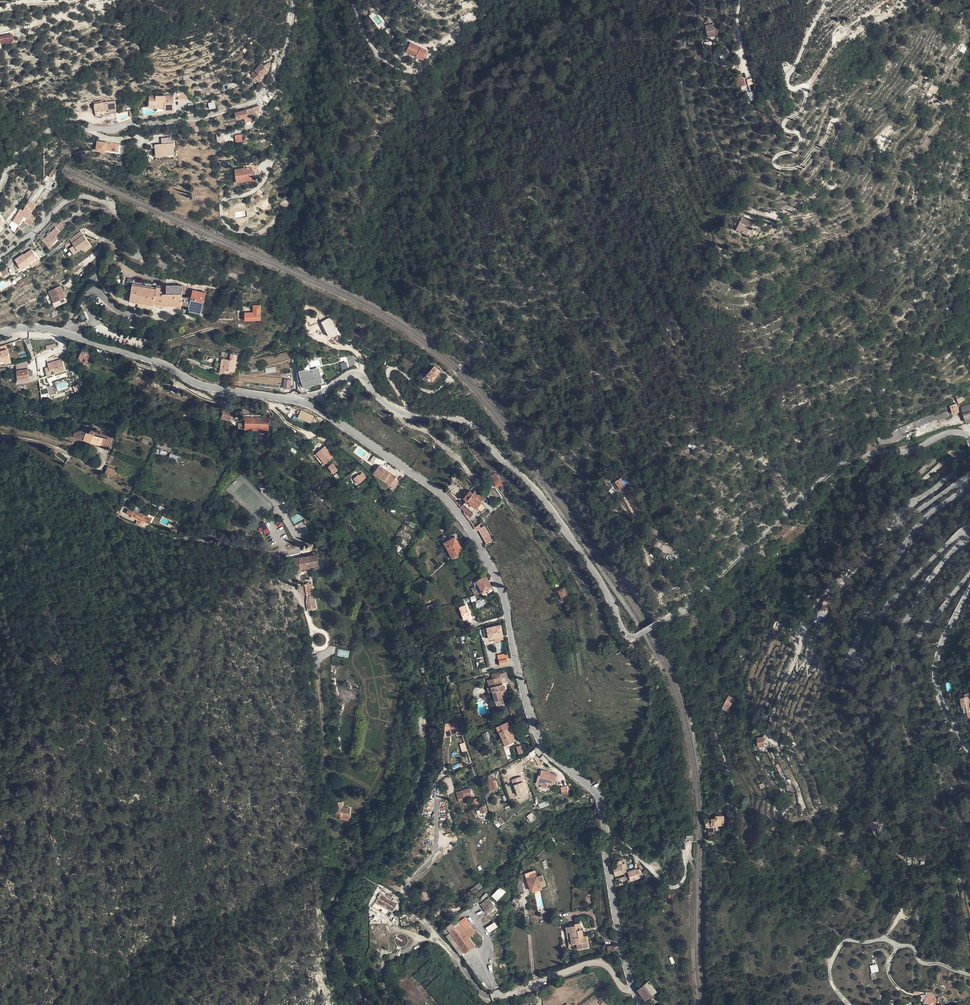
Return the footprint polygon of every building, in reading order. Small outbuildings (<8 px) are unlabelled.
[(710,33),(717,31),(715,20),(709,21),(708,18),(706,18),(710,33)] [(3,38),(9,36),(9,29),(0,29),(0,36),(3,36),(3,38)] [(402,45),(420,55),(422,51),(425,47),(410,38),(409,40),(406,38),(402,45)] [(265,77),(272,71),(266,64),(254,74),(260,83),(266,78),(265,77)] [(744,74),(743,71),(738,73),(740,81),(747,78),(746,74),(744,74)] [(934,92),(938,86),(932,82),(928,88),(934,92)] [(166,104),(176,104),(175,92),(156,93),(156,91),(151,92),(151,97),(153,97),(153,104),(158,104),(158,103),(166,103),(166,104)] [(209,104),(215,102),(214,96),(207,98),(209,104)] [(95,100),(96,112),(118,110),(116,98),(95,100)] [(241,107),(244,114),(245,114),(246,118),(252,117),(250,112),(257,111),(257,108),(260,107),(259,102),(241,107)] [(164,146),(173,146),(172,143),(174,143),(173,133),(161,134),(161,140),(154,141),(154,144),(154,147),(164,146)] [(235,135),(235,142),(243,142),(242,134),(235,135)] [(105,145),(105,146),(112,147),(113,140),(94,137),(93,146),(102,147),(102,146),(102,144),(105,145)] [(236,178),(250,177),(250,171),(252,171),(251,165),(247,165),(247,164),(232,165),(232,167),(234,167),(236,178)] [(22,200),(17,207),(14,212),(17,214),(20,217),(25,209),(29,211),(27,213),(33,218),(38,210),(34,207),(38,202),(37,197),(35,195),(33,194),(31,193),(25,202),(22,200)] [(742,214),(736,227),(742,230),(747,232),(748,231),(753,233),(754,231),(756,228),(755,228),(750,226),(753,220),(742,214)] [(23,224),(28,228),(34,222),(29,217),(23,224)] [(41,235),(43,238),(48,234),(47,232),(51,229),(52,231),(60,225),(58,222),(41,235)] [(48,234),(43,238),(49,245),(52,243),(53,244),(59,238),(57,236),(62,231),(61,230),(65,226),(63,223),(60,225),(52,231),(51,229),(47,232),(48,234)] [(78,243),(90,236),(86,231),(75,238),(78,243)] [(93,244),(95,243),(90,236),(78,243),(73,246),(78,254),(83,251),(86,249),(93,244)] [(97,246),(95,243),(93,244),(86,249),(88,251),(97,246)] [(15,257),(22,266),(38,254),(32,246),(24,251),(23,250),(15,257)] [(873,271),(869,265),(864,269),(868,275),(873,271)] [(134,287),(132,295),(131,301),(156,305),(156,302),(167,304),(186,304),(185,293),(189,292),(188,286),(186,286),(185,285),(169,285),(169,293),(166,293),(166,292),(163,291),(163,288),(135,283),(134,287)] [(70,297),(65,285),(53,291),(58,302),(70,297)] [(188,312),(202,314),(205,292),(191,290),(188,312)] [(256,308),(256,302),(245,303),(245,308),(246,318),(262,317),(262,308),(256,308)] [(58,317),(72,313),(70,307),(57,311),(58,317)] [(331,317),(321,321),(328,338),(338,333),(331,317)] [(13,356),(19,355),(17,342),(1,344),(2,348),(3,348),(6,347),(7,352),(8,357),(13,356)] [(81,350),(90,354),(92,349),(83,346),(81,350)] [(87,360),(90,354),(81,350),(78,356),(87,360)] [(66,371),(62,359),(47,363),(48,367),(44,368),(46,377),(66,371)] [(346,361),(340,363),(342,370),(348,368),(346,361)] [(425,370),(428,373),(434,367),(430,364),(425,370)] [(431,379),(434,377),(435,375),(437,373),(441,370),(442,369),(437,364),(434,367),(428,373),(427,374),(431,379)] [(323,365),(298,371),(298,379),(305,377),(307,385),(326,380),(323,365)] [(17,370),(18,380),(30,379),(31,382),(34,381),(34,374),(29,374),(29,372),(29,370),(17,370)] [(962,390),(965,395),(969,392),(969,385),(962,390)] [(962,390),(956,393),(959,400),(965,397),(965,395),(962,390)] [(957,401),(951,403),(954,411),(960,409),(957,401)] [(233,409),(225,405),(222,414),(231,417),(233,409)] [(684,414),(675,408),(671,414),(680,420),(684,414)] [(948,409),(937,414),(938,418),(950,413),(948,409)] [(311,423),(314,415),(300,410),(297,418),(311,423)] [(272,415),(247,414),(247,424),(247,426),(254,426),(254,427),(270,427),(270,423),(272,423),(272,415)] [(78,431),(75,432),(73,438),(82,442),(83,440),(100,446),(99,448),(105,450),(108,441),(93,436),(93,432),(93,431),(92,431),(91,430),(90,430),(88,431),(86,431),(85,433),(78,431)] [(160,439),(169,443),(171,437),(162,434),(160,439)] [(334,456),(325,445),(316,453),(324,464),(334,456)] [(397,476),(381,464),(374,472),(391,485),(397,476)] [(114,468),(108,466),(105,474),(111,476),(114,468)] [(360,481),(367,475),(364,471),(361,473),(360,472),(355,476),(360,481)] [(496,472),(490,475),(497,486),(502,483),(496,472)] [(606,475),(605,476),(612,494),(620,489),(620,488),(614,480),(611,475),(606,475)] [(617,478),(622,487),(627,484),(622,476),(617,478)] [(467,492),(465,495),(463,498),(465,500),(461,505),(465,509),(465,510),(471,515),(474,510),(477,506),(482,510),(485,505),(482,500),(484,497),(476,489),(473,492),(470,489),(467,492)] [(131,511),(131,509),(133,504),(126,501),(123,508),(131,511)] [(143,513),(141,520),(148,522),(150,517),(150,516),(148,515),(150,510),(138,505),(137,506),(133,504),(131,509),(143,513)] [(150,516),(150,517),(156,520),(158,514),(150,510),(148,515),(150,516)] [(300,513),(290,517),(293,524),(303,519),(300,513)] [(303,521),(297,524),(302,535),(308,533),(303,521)] [(260,525),(262,529),(265,535),(270,532),(265,522),(260,525)] [(474,526),(475,528),(477,529),(479,529),(486,543),(492,540),(485,525),(481,527),(479,523),(474,526)] [(444,541),(447,547),(449,545),(455,556),(464,551),(455,535),(444,541)] [(449,545),(447,547),(453,558),(455,557),(455,556),(449,545)] [(294,557),(297,575),(325,568),(322,553),(314,554),(315,557),(307,558),(306,555),(294,557)] [(492,588),(493,588),(489,581),(487,576),(478,581),(484,592),(492,588)] [(306,598),(307,603),(313,602),(315,601),(312,583),(304,585),(306,598)] [(554,594),(557,599),(562,597),(562,598),(566,596),(562,588),(558,590),(558,591),(554,593),(554,594)] [(466,618),(472,615),(468,603),(461,605),(466,618)] [(488,628),(489,636),(491,636),(492,638),(497,637),(497,638),(498,638),(505,637),(505,636),(505,634),(503,624),(502,624),(499,625),(496,625),(494,626),(490,626),(490,628),(488,628)] [(502,675),(495,676),(490,678),(492,685),(492,686),(494,685),(495,689),(496,689),(499,699),(506,697),(510,696),(508,689),(507,689),(506,687),(507,687),(507,686),(505,681),(504,681),(503,674),(502,675)] [(740,693),(741,688),(733,685),(728,698),(733,700),(737,692),(740,693)] [(960,695),(964,709),(968,708),(969,715),(969,698),(969,693),(960,695)] [(457,719),(451,721),(454,731),(461,729),(458,722),(457,722),(457,719)] [(506,723),(506,720),(501,722),(508,741),(516,738),(517,737),(514,727),(515,726),(513,720),(506,723)] [(553,771),(545,769),(544,775),(542,774),(540,782),(545,783),(545,781),(550,781),(550,780),(559,782),(561,774),(553,772),(553,771)] [(491,778),(490,776),(489,777),(490,779),(488,780),(491,788),(493,787),(494,790),(496,789),(495,786),(499,785),(496,776),(491,778)] [(512,779),(516,797),(526,795),(522,776),(512,779)] [(461,789),(463,796),(467,794),(475,791),(473,784),(461,789)] [(572,785),(564,786),(566,794),(572,793),(572,791),(574,790),(575,787),(572,785)] [(340,795),(340,805),(348,808),(347,795),(340,795)] [(486,814),(490,810),(488,803),(483,805),(483,806),(480,808),(481,812),(485,810),(486,814)] [(343,815),(351,815),(351,808),(348,808),(340,805),(338,805),(338,811),(342,812),(343,815)] [(526,816),(531,822),(536,818),(532,812),(526,816)] [(885,821),(885,820),(881,821),(881,818),(877,818),(877,821),(872,821),(872,827),(877,826),(882,826),(882,823),(885,823),(885,821)] [(723,819),(708,819),(708,826),(711,826),(711,830),(717,830),(717,826),(723,826),(723,819)] [(618,874),(626,873),(626,872),(628,871),(628,868),(629,867),(628,863),(617,865),(618,874)] [(537,870),(527,873),(532,891),(539,889),(542,888),(539,877),(537,870)] [(632,882),(640,881),(638,872),(631,873),(632,882)] [(544,875),(539,877),(542,888),(547,887),(544,875)] [(473,894),(482,887),(479,883),(469,890),(473,894)] [(491,896),(497,901),(506,892),(500,887),(491,896)] [(429,891),(423,894),(426,900),(431,896),(429,891)] [(376,904),(393,911),(396,902),(380,895),(376,904)] [(480,905),(490,917),(498,910),(488,898),(480,905)] [(459,907),(453,901),(449,905),(454,911),(459,907)] [(465,913),(459,918),(461,921),(454,927),(452,929),(465,948),(466,949),(475,942),(470,933),(475,929),(465,913)] [(454,927),(459,918),(457,915),(448,923),(452,928),(454,927)] [(580,918),(574,920),(575,923),(569,923),(573,941),(578,940),(579,945),(589,943),(586,931),(584,931),(583,924),(581,925),(580,918)] [(485,928),(489,933),(498,927),(494,922),(485,928)] [(461,951),(465,948),(452,929),(449,934),(451,937),(461,951)] [(408,942),(404,934),(396,938),(400,946),(408,942)] [(871,973),(879,971),(877,964),(869,965),(871,973)] [(648,996),(654,992),(659,988),(650,978),(640,987),(648,996)]
